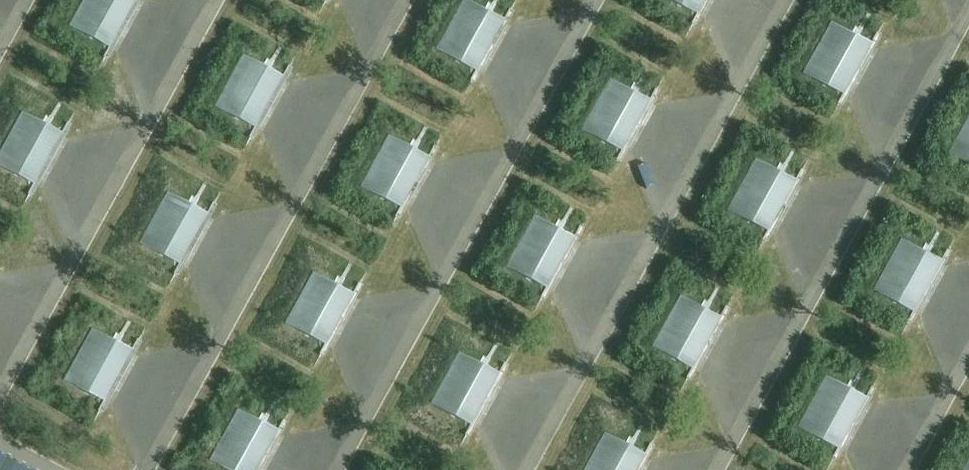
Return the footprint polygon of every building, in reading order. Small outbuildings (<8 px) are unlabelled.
[(70,27),(110,49),(137,0),(85,0),(70,27)] [(696,19),(707,0),(662,0),(696,19)] [(502,23),(462,2),(434,53),(473,75),(502,23)] [(867,45),(827,24),(799,75),(839,97),(867,45)] [(285,78),(246,56),(217,108),(257,129),(285,78)] [(649,104),(610,83),(581,134),(621,156),(649,104)] [(22,114),(0,155),(0,169),(33,188),(62,136),(22,114)] [(947,156),(968,169),(968,116),(947,156)] [(427,160),(387,138),(359,190),(398,212),(427,160)] [(792,183),(752,161),(724,212),(763,234),(792,183)] [(209,217),(169,195),(141,247),(181,269),(209,217)] [(574,241),(535,219),(506,271),(546,293),(574,241)] [(939,264),(900,242),(871,293),(911,315),(939,264)] [(350,299),(311,277),(282,329),(322,351),(350,299)] [(717,319),(677,298),(649,349),(688,371),(717,319)] [(133,354),(94,333),(66,384),(105,406),(133,354)] [(498,380),(458,359),(430,410),(469,432),(498,380)] [(864,400),(825,379),(796,430),(836,452),(864,400)] [(235,415),(207,466),(213,469),(256,469),(275,437),(235,415)] [(600,437),(582,469),(634,469),(640,459),(600,437)]
